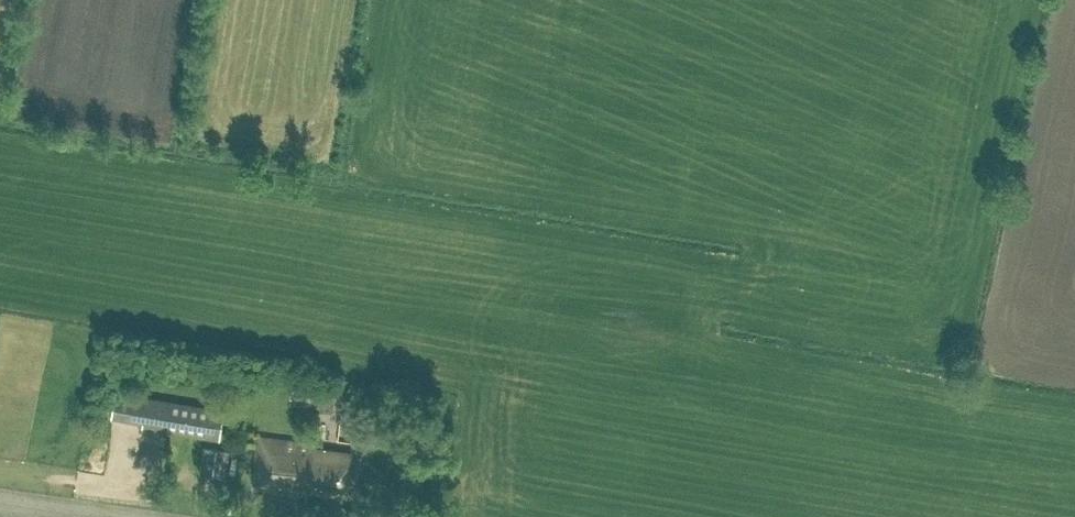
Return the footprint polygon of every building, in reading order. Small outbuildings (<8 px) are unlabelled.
[(224,409),(169,400),(115,390),(111,416),(143,422),(142,426),(165,430),(218,438),(224,409)] [(309,493),(309,489),(347,494),(352,452),(317,448),(318,443),(260,435),(254,483),(272,485),(272,488),(309,493)]
